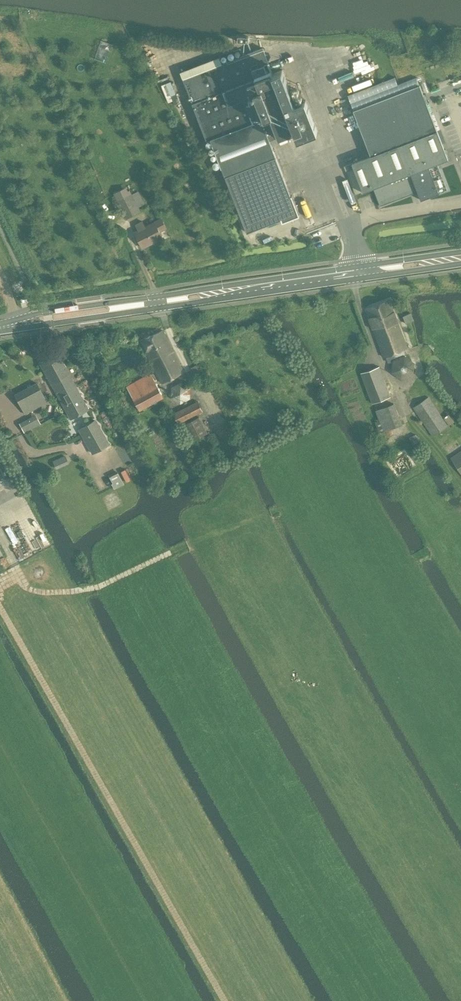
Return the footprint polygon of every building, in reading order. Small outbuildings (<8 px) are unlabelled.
[(263,48),(183,79),(200,123),(207,140),(211,139),(225,176),(276,157),(270,140),(279,137),(279,138),(296,131),(298,138),(318,131),(306,100),(296,103),(295,102),(294,102),(282,70),(272,73),(271,70),(269,71),(266,64),(269,63),(263,48)] [(362,56),(324,70),(335,98),(373,84),(362,56)] [(371,155),(352,163),(363,192),(373,188),(380,206),(418,192),(421,200),(439,193),(439,192),(447,189),(438,163),(448,159),(420,85),(353,110),(371,155)] [(276,157),(225,176),(247,232),(281,219),(283,222),(300,216),(292,196),(291,196),(276,157)] [(114,194),(127,218),(140,211),(128,187),(114,194)] [(162,218),(155,222),(145,227),(142,222),(137,225),(139,230),(135,232),(143,248),(163,238),(160,231),(166,228),(162,218)] [(389,361),(405,355),(403,349),(407,348),(390,299),(366,308),(384,356),(386,355),(389,361)] [(184,372),(164,331),(163,330),(142,340),(162,382),(184,372)] [(51,385),(57,396),(76,386),(59,355),(40,364),(51,385)] [(414,364),(405,357),(395,361),(392,372),(401,380),(412,376),(414,364)] [(362,373),(373,403),(390,397),(379,367),(362,373)] [(151,373),(127,387),(140,410),(164,397),(151,373)] [(15,394),(25,414),(47,402),(37,383),(15,394)] [(88,409),(76,386),(57,396),(70,419),(88,409)] [(413,407),(433,436),(448,426),(428,397),(413,407)] [(179,423),(203,411),(198,402),(174,414),(179,423)] [(379,432),(393,428),(401,425),(393,404),(376,410),(380,420),(375,422),(379,432)] [(199,417),(186,424),(193,439),(207,432),(199,417)] [(90,454),(109,443),(96,420),(87,425),(77,431),(90,454)] [(451,458),(460,474),(460,451),(451,458)] [(124,484),(117,471),(109,475),(113,483),(112,483),(115,489),(124,484)]
